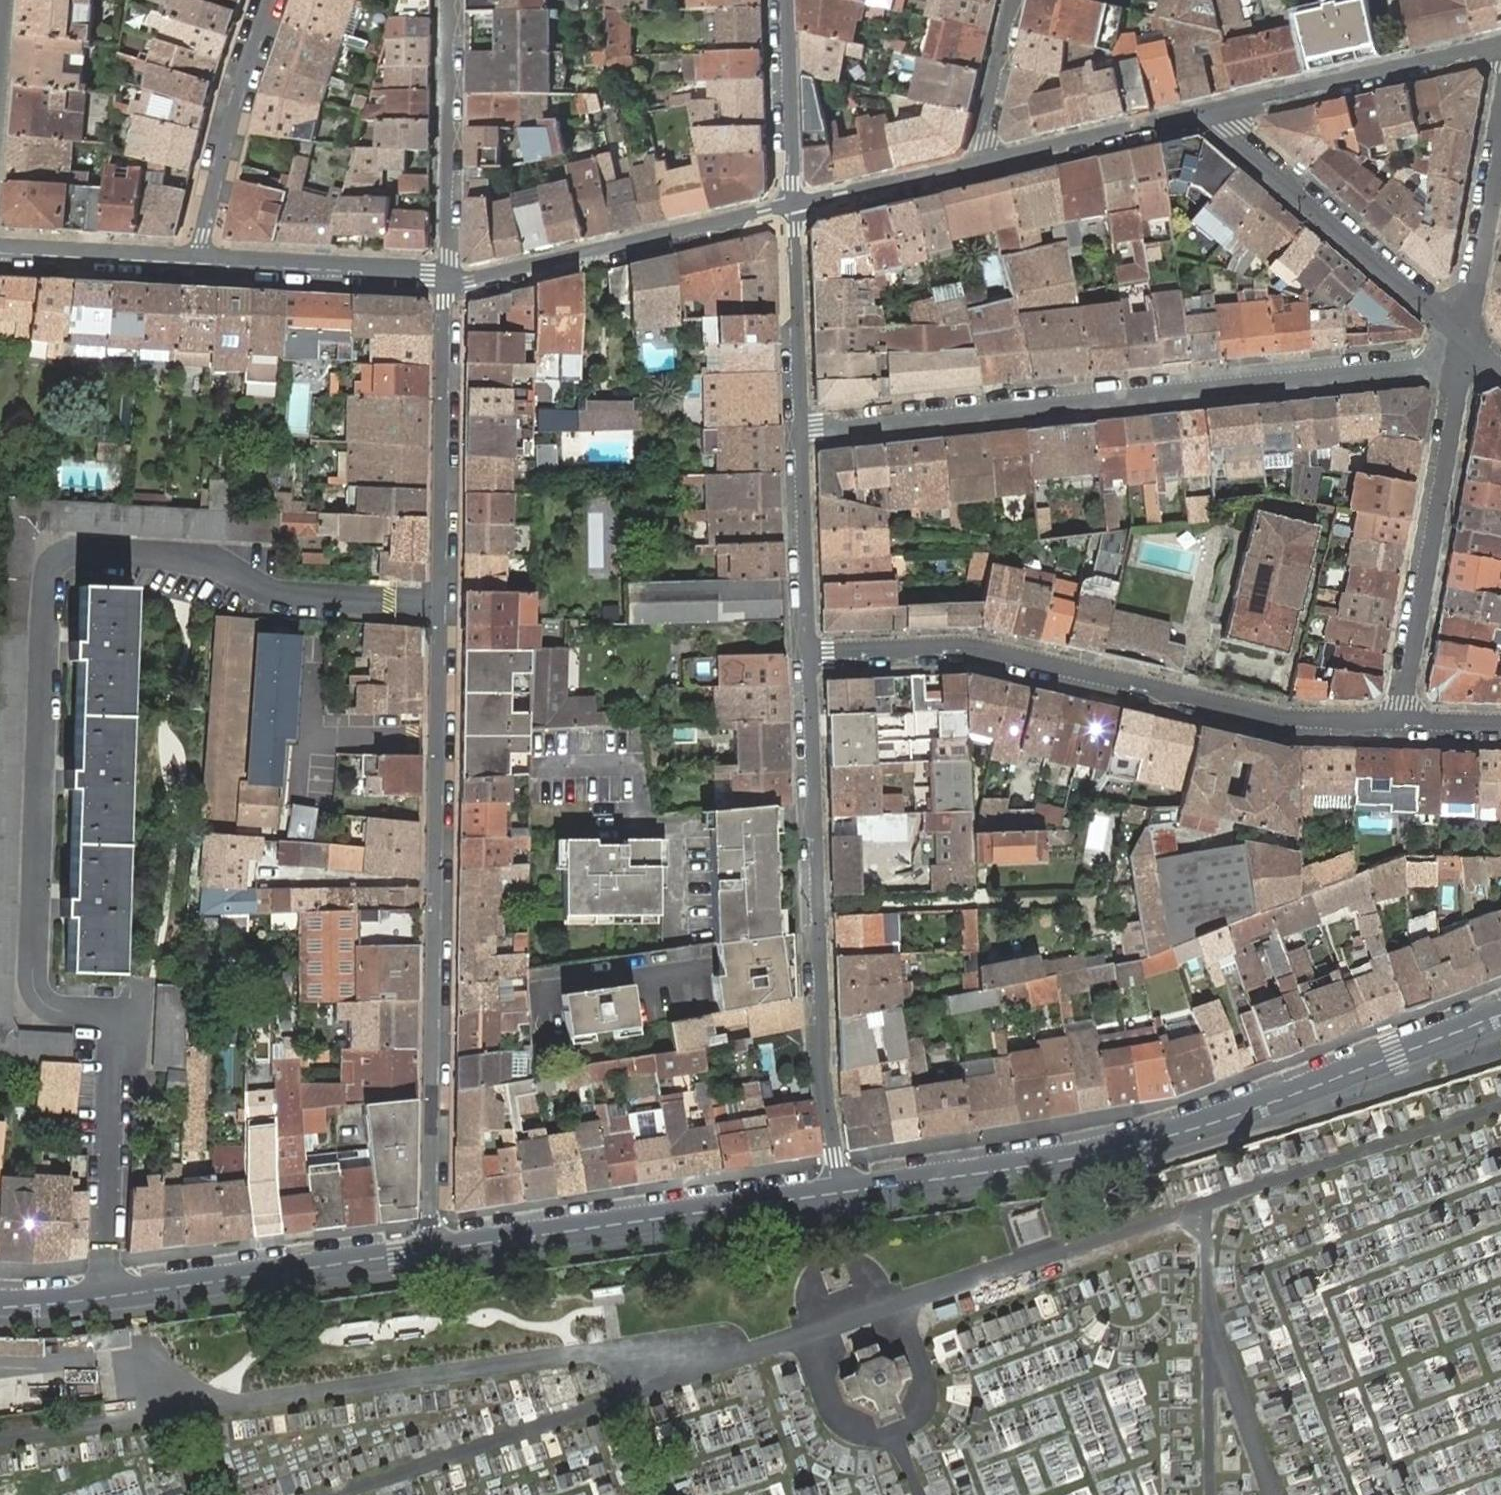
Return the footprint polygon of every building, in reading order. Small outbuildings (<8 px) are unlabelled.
[(95,0),(25,0),(24,11),(21,35),(92,41),(95,0)] [(238,13),(200,0),(157,0),(172,5),(168,16),(230,36),(238,13)] [(242,0),(200,0),(238,13),(242,0)] [(287,23),(345,42),(368,50),(370,43),(347,35),(357,7),(368,11),(370,4),(359,1),(356,0),(295,0),(287,23)] [(432,0),(397,0),(394,12),(392,19),(386,40),(388,40),(388,66),(431,66),(431,40),(431,19),(431,15),(432,0)] [(471,13),(499,12),(550,11),(550,0),(471,0),(471,13)] [(550,11),(553,11),(560,12),(578,11),(578,1),(576,0),(550,0),(550,11)] [(614,11),(629,11),(652,10),(652,0),(614,0),(614,11)] [(762,0),(692,0),(692,9),(718,9),(762,8),(762,0)] [(802,32),(853,43),(854,38),(848,37),(852,18),(856,1),(850,0),(801,0),(802,32)] [(856,1),(866,4),(894,10),(896,0),(850,0),(856,1)] [(894,10),(899,11),(902,12),(905,0),(896,0),(894,10)] [(937,19),(991,32),(997,6),(970,0),(933,0),(933,4),(940,6),(937,19)] [(1090,0),(1034,0),(1026,32),(1069,42),(1087,46),(1096,48),(1114,52),(1119,37),(1125,9),(1096,2),(1090,0)] [(1159,16),(1163,17),(1169,19),(1173,0),(1163,0),(1159,16)] [(1221,29),(1215,0),(1173,0),(1169,19),(1222,31),(1221,29)] [(1238,0),(1215,0),(1221,29),(1244,23),(1238,0)] [(1413,49),(1479,34),(1471,0),(1402,0),(1413,49)] [(1479,34),(1500,28),(1500,10),(1499,0),(1471,0),(1479,34)] [(863,20),(866,4),(856,1),(852,18),(863,20)] [(1329,10),(1301,17),(1303,26),(1312,63),(1380,47),(1369,1),(1342,7),(1342,4),(1328,7),(1329,10)] [(929,18),(937,19),(940,6),(933,4),(929,18)] [(763,52),(762,8),(718,9),(719,46),(689,47),(689,54),(763,52)] [(1230,63),(1236,90),(1314,72),(1312,63),(1303,26),(1301,17),(1299,9),(1287,11),(1291,28),(1225,43),(1230,63)] [(560,19),(560,12),(553,11),(550,11),(499,12),(500,53),(553,53),(553,19),(560,19)] [(629,11),(614,11),(606,11),(607,53),(607,56),(630,55),(629,11)] [(222,60),(230,36),(168,16),(156,12),(152,24),(163,27),(159,40),(160,40),(222,60)] [(1182,102),(1163,17),(1159,16),(1152,15),(1156,32),(1158,41),(1162,40),(1163,45),(1140,50),(1137,41),(1136,36),(1136,33),(1129,35),(1119,37),(1114,52),(1117,65),(1142,60),(1153,109),(1182,102)] [(1224,39),(1222,31),(1169,19),(1163,17),(1182,102),(1204,97),(1192,46),(1224,39)] [(927,61),(941,64),(981,73),(991,32),(937,19),(933,36),(932,44),(927,61)] [(345,89),(347,83),(332,78),(345,42),(287,23),(273,65),(330,85),(341,88),(345,89)] [(853,43),(802,32),(804,75),(817,77),(837,82),(841,67),(842,61),(845,51),(864,56),(866,47),(853,43)] [(1069,42),(1026,32),(1018,66),(1050,73),(1058,75),(1066,76),(1069,42)] [(1156,32),(1136,36),(1137,41),(1140,50),(1163,45),(1162,40),(1158,41),(1156,32)] [(92,48),(92,42),(92,41),(21,35),(17,85),(88,92),(89,85),(84,85),(84,76),(86,57),(87,47),(92,48)] [(1192,46),(1204,97),(1220,93),(1214,66),(1230,63),(1225,43),(1224,39),(1192,46)] [(214,83),(222,60),(160,40),(154,58),(142,54),(140,59),(152,64),(214,83)] [(892,40),(889,52),(904,56),(913,58),(914,51),(906,49),(907,43),(892,40)] [(1087,46),(1069,42),(1066,76),(1069,89),(1077,126),(1102,120),(1090,71),(1092,65),(1096,48),(1087,46)] [(368,50),(382,55),(384,48),(370,43),(368,50)] [(764,79),(763,52),(689,54),(687,54),(688,83),(709,82),(764,79)] [(208,107),(214,83),(152,64),(140,59),(120,53),(120,60),(138,66),(137,69),(150,73),(146,89),(208,107)] [(565,66),(565,53),(553,53),(500,53),(471,53),(470,93),(546,94),(554,94),(553,88),(553,72),(553,66),(558,66),(565,66)] [(638,79),(632,56),(630,55),(607,56),(612,80),(638,79)] [(932,104),(972,113),(981,73),(941,64),(927,61),(924,60),(914,100),(927,103),(932,104)] [(1142,60),(1117,65),(1118,70),(1129,114),(1153,109),(1142,60)] [(1097,63),(1092,65),(1090,71),(1102,120),(1129,114),(1118,70),(1100,76),(1097,63)] [(1220,93),(1236,90),(1230,63),(1214,66),(1220,93)] [(273,65),(262,95),(323,104),(330,85),(273,65)] [(431,91),(431,66),(388,66),(386,66),(386,84),(374,84),(373,91),(431,91)] [(1050,73),(1018,66),(1008,109),(1001,135),(1008,142),(1040,135),(1032,102),(1039,91),(1050,73)] [(1478,70),(1439,78),(1450,127),(1450,128),(1475,132),(1485,76),(1478,70)] [(817,77),(804,75),(807,150),(831,144),(827,125),(817,77)] [(1439,78),(1409,85),(1417,121),(1427,119),(1425,109),(1433,108),(1435,118),(1447,116),(1445,105),(1439,78)] [(766,127),(764,79),(709,82),(710,103),(689,102),(695,125),(696,130),(766,127)] [(79,142),(83,100),(92,100),(93,92),(88,92),(17,85),(13,135),(74,141),(79,142)] [(1379,92),(1390,142),(1392,152),(1402,150),(1400,139),(1419,135),(1420,134),(1418,126),(1417,123),(1417,121),(1409,85),(1379,92)] [(1032,102),(1040,135),(1077,126),(1069,89),(1064,90),(1063,86),(1051,89),(1052,93),(1047,94),(1046,90),(1039,91),(1032,102)] [(202,132),(208,107),(146,89),(141,110),(134,108),(116,103),(115,110),(132,114),(138,115),(139,116),(202,132)] [(430,121),(431,91),(373,91),(372,92),(371,97),(388,97),(388,108),(368,108),(367,110),(364,121),(373,121),(381,121),(430,121)] [(370,98),(352,92),(348,108),(367,110),(368,108),(370,98)] [(854,99),(851,92),(846,93),(851,108),(856,106),(854,99)] [(1362,156),(1366,157),(1371,158),(1368,147),(1390,142),(1379,92),(1350,99),(1357,130),(1361,149),(1362,156)] [(470,93),(470,129),(504,129),(516,129),(522,129),(548,129),(543,120),(546,121),(551,121),(551,116),(546,116),(546,94),(470,93)] [(581,115),(588,116),(588,114),(584,94),(579,94),(581,115)] [(584,94),(588,114),(601,111),(597,95),(584,94)] [(605,109),(617,107),(614,95),(602,94),(605,109)] [(298,125),(306,125),(320,122),(323,104),(262,95),(256,121),(298,125)] [(668,99),(670,106),(686,102),(685,95),(668,99)] [(914,100),(896,96),(894,105),(915,110),(915,114),(914,122),(889,127),(898,167),(956,154),(963,147),(972,113),(932,104),(927,103),(914,100)] [(1321,106),(1330,146),(1339,149),(1337,140),(1346,139),(1344,132),(1357,130),(1350,99),(1321,106)] [(1263,128),(1310,169),(1330,146),(1321,106),(1266,118),(1263,128)] [(888,120),(889,127),(914,122),(915,114),(888,120)] [(192,171),(202,132),(139,116),(138,115),(135,129),(141,130),(138,143),(131,142),(128,155),(147,160),(192,171)] [(582,124),(590,125),(588,116),(581,115),(582,124)] [(638,116),(630,118),(632,126),(640,124),(638,116)] [(857,119),(860,134),(869,174),(898,167),(889,127),(888,120),(887,118),(869,122),(867,117),(857,119)] [(522,129),(529,163),(537,161),(566,154),(561,131),(561,129),(561,122),(551,121),(546,121),(543,120),(548,129),(522,129)] [(253,133),(302,139),(306,125),(298,125),(256,121),(253,133)] [(366,149),(373,121),(364,121),(357,149),(366,149)] [(430,151),(430,121),(381,121),(380,149),(382,149),(392,150),(430,151)] [(835,123),(827,125),(831,144),(839,181),(869,174),(860,134),(839,139),(835,123)] [(702,155),(696,130),(695,125),(686,126),(693,157),(702,155)] [(767,152),(766,127),(696,130),(702,155),(703,155),(767,152)] [(1422,172),(1465,184),(1475,132),(1450,128),(1450,127),(1420,134),(1419,135),(1420,136),(1419,143),(1436,147),(1434,166),(1422,164),(1422,158),(1417,157),(1415,170),(1422,172)] [(504,129),(470,129),(469,167),(488,168),(504,168),(504,129)] [(1357,130),(1344,132),(1346,139),(1349,152),(1354,153),(1362,156),(1361,149),(1357,130)] [(72,168),(74,141),(13,135),(9,183),(69,186),(70,186),(76,186),(87,186),(88,169),(72,168)] [(1194,135),(1155,144),(1162,183),(1187,179),(1198,139),(1194,135)] [(1400,139),(1402,150),(1419,146),(1419,143),(1420,136),(1419,135),(1400,139)] [(345,194),(339,192),(338,197),(332,195),(330,200),(300,192),(304,175),(306,176),(310,160),(314,142),(302,139),(298,157),(292,179),(277,242),(333,245),(335,235),(344,199),(345,194)] [(1198,139),(1187,182),(1207,199),(1234,169),(1202,142),(1198,139)] [(831,144),(807,150),(807,180),(815,186),(839,181),(831,144)] [(1155,144),(1125,151),(1139,233),(1169,228),(1167,212),(1162,189),(1155,144)] [(1310,169),(1337,192),(1361,164),(1366,157),(1362,156),(1354,153),(1339,149),(1330,146),(1310,169)] [(336,147),(335,154),(354,158),(356,151),(355,151),(339,147),(336,147)] [(382,149),(380,149),(366,149),(357,149),(356,151),(354,158),(345,194),(344,199),(368,199),(380,199),(391,199),(391,195),(392,192),(381,192),(382,162),(391,162),(392,150),(382,149)] [(658,166),(655,150),(646,152),(646,153),(629,158),(644,226),(671,220),(658,166)] [(1125,151),(1097,157),(1106,217),(1111,243),(1131,240),(1135,265),(1115,269),(1117,284),(1148,279),(1146,266),(1142,244),(1139,233),(1125,151)] [(768,191),(767,152),(703,155),(715,209),(762,199),(768,191)] [(615,233),(644,226),(629,158),(620,160),(625,181),(617,183),(610,153),(597,156),(599,162),(613,224),(615,233)] [(703,155),(702,155),(693,157),(696,169),(670,175),(667,164),(658,166),(671,220),(715,209),(703,155)] [(1385,162),(1395,165),(1392,155),(1385,162)] [(1097,157),(1052,168),(1062,223),(1075,221),(1102,216),(1102,218),(1106,217),(1097,157)] [(190,181),(192,171),(147,160),(146,171),(146,174),(140,234),(176,237),(187,194),(165,190),(153,187),(153,174),(165,175),(167,176),(190,181)] [(1377,160),(1380,168),(1385,162),(1377,160)] [(146,174),(146,171),(118,168),(118,163),(111,162),(110,167),(109,188),(105,233),(140,234),(146,174)] [(391,162),(382,162),(381,192),(392,192),(391,162)] [(586,239),(604,235),(602,226),(613,224),(599,162),(569,169),(572,182),(586,239)] [(1337,192),(1364,215),(1388,186),(1375,175),(1361,164),(1337,192)] [(228,240),(277,242),(292,179),(284,177),(281,190),(266,187),(270,172),(245,166),(241,181),(227,238),(228,240)] [(470,266),(501,259),(495,234),(491,199),(491,194),(488,168),(469,167),(469,199),(469,265),(470,266)] [(1364,215),(1384,232),(1412,199),(1416,194),(1405,186),(1411,177),(1421,184),(1421,178),(1422,172),(1415,170),(1404,167),(1398,174),(1388,186),(1364,215)] [(1052,168),(1005,178),(1021,252),(1035,248),(1030,227),(1027,224),(1026,220),(1025,213),(1030,212),(1046,208),(1046,212),(1052,245),(1065,241),(1062,223),(1052,168)] [(1263,193),(1234,169),(1191,219),(1220,245),(1230,233),(1263,193)] [(1424,224),(1457,230),(1465,184),(1422,172),(1421,178),(1429,180),(1429,196),(1427,212),(1424,224)] [(165,175),(153,174),(153,187),(165,190),(167,176),(165,175)] [(430,175),(402,175),(401,196),(403,195),(430,194),(430,193),(430,175)] [(975,185),(937,194),(947,239),(994,228),(1001,256),(1021,252),(1005,178),(975,185)] [(556,246),(586,239),(572,182),(543,189),(546,202),(556,246)] [(69,186),(9,183),(5,226),(7,228),(65,231),(73,231),(74,210),(67,209),(68,194),(76,194),(76,186),(70,186),(69,186)] [(74,210),(73,231),(84,232),(89,186),(87,186),(76,186),(76,194),(74,210)] [(84,232),(105,233),(109,188),(89,186),(84,232)] [(501,259),(527,253),(517,209),(512,190),(491,194),(491,199),(495,234),(501,259)] [(1282,210),(1263,193),(1230,233),(1244,245),(1236,254),(1239,257),(1282,210)] [(74,210),(76,194),(68,194),(67,209),(74,210)] [(937,194),(910,201),(924,261),(925,262),(952,256),(949,245),(947,239),(937,194)] [(389,248),(427,250),(429,249),(429,213),(398,212),(399,196),(391,195),(391,199),(391,212),(390,236),(389,248)] [(363,235),(368,199),(344,199),(335,235),(363,235)] [(391,212),(391,199),(380,199),(368,199),(363,235),(390,236),(391,212)] [(1384,232),(1404,249),(1424,224),(1427,212),(1412,199),(1384,232)] [(910,201),(883,207),(897,267),(924,261),(910,201)] [(527,253),(556,246),(546,202),(517,209),(527,253)] [(883,207),(855,213),(871,279),(873,288),(884,286),(881,270),(897,267),(883,207)] [(1301,226),(1282,210),(1239,257),(1232,272),(1235,273),(1235,274),(1240,276),(1255,256),(1267,266),(1301,226)] [(871,279),(855,213),(815,222),(809,229),(811,281),(871,279)] [(1075,221),(1062,223),(1065,241),(1068,254),(1080,252),(1075,221)] [(1424,224),(1404,249),(1440,279),(1449,275),(1457,230),(1424,224)] [(1320,242),(1301,226),(1267,266),(1281,277),(1276,283),(1274,280),(1269,286),(1279,290),(1285,283),(1291,276),(1320,242)] [(767,233),(738,240),(741,263),(736,264),(738,281),(749,280),(754,279),(776,276),(775,239),(767,233)] [(738,240),(672,255),(674,287),(676,318),(682,317),(681,300),(695,298),(706,304),(706,317),(715,317),(740,317),(738,281),(736,264),(741,263),(738,240)] [(1012,299),(1031,379),(1087,373),(1075,303),(1074,294),(1065,241),(1052,245),(1035,248),(1021,252),(1001,256),(1009,286),(1012,299)] [(1157,242),(1142,244),(1146,266),(1162,263),(1159,251),(1173,249),(1172,242),(1171,241),(1157,242)] [(1340,259),(1320,242),(1291,276),(1296,280),(1310,292),(1315,287),(1340,259)] [(628,266),(631,303),(633,330),(642,329),(641,319),(670,316),(670,326),(671,340),(678,339),(677,326),(676,318),(674,287),(672,255),(628,266)] [(1364,280),(1340,259),(1315,287),(1340,308),(1364,280)] [(628,266),(608,270),(610,305),(631,303),(628,266)] [(738,281),(740,317),(772,315),(777,315),(776,276),(754,279),(755,285),(749,285),(749,280),(738,281)] [(1296,280),(1291,276),(1285,283),(1289,288),(1296,280)] [(0,277),(0,320),(32,322),(37,279),(0,277)] [(580,277),(535,287),(534,323),(533,335),(533,364),(533,371),(533,379),(554,379),(554,352),(578,352),(579,340),(579,306),(580,277)] [(37,279),(32,322),(27,359),(48,361),(50,340),(57,341),(57,350),(63,351),(72,281),(37,279)] [(871,279),(811,281),(813,330),(862,328),(882,327),(877,306),(871,308),(869,300),(875,298),(873,288),(871,279)] [(1080,280),(1072,282),(1074,294),(1082,292),(1080,280)] [(1269,286),(1254,280),(1255,290),(1260,289),(1261,295),(1267,295),(1269,286)] [(1421,328),(1364,280),(1340,308),(1341,346),(1417,338),(1421,328)] [(63,351),(62,354),(72,355),(73,345),(105,347),(108,283),(72,281),(63,351)] [(141,284),(108,283),(105,347),(133,348),(132,361),(131,371),(138,371),(140,358),(140,357),(140,348),(141,284)] [(1289,288),(1285,283),(1279,290),(1286,292),(1289,288)] [(176,287),(141,284),(140,348),(168,350),(167,359),(174,359),(175,350),(176,287)] [(933,299),(939,325),(967,324),(964,310),(958,287),(958,284),(931,291),(933,298),(933,299)] [(212,288),(176,287),(175,350),(202,351),(202,361),(209,361),(212,288)] [(522,334),(533,335),(534,323),(535,287),(507,293),(469,302),(468,303),(468,333),(507,333),(522,334)] [(209,365),(209,367),(244,369),(244,354),(248,290),(212,288),(209,361),(209,365)] [(1244,303),(1267,301),(1266,299),(1267,295),(1261,295),(1260,289),(1255,290),(1255,291),(1243,292),(1244,303)] [(244,369),(243,382),(278,384),(280,364),(280,355),(283,292),(248,290),(244,354),(244,369)] [(1189,362),(1219,359),(1213,306),(1211,291),(1200,293),(1200,298),(1199,298),(1202,316),(1188,317),(1186,299),(1180,300),(1189,362)] [(350,296),(283,292),(280,355),(280,364),(291,364),(291,358),(350,361),(350,351),(350,337),(350,296)] [(1244,356),(1272,353),(1267,301),(1244,303),(1243,292),(1237,293),(1238,303),(1244,356)] [(979,293),(961,297),(964,310),(982,305),(979,293)] [(1150,297),(1160,365),(1189,362),(1180,300),(1179,293),(1150,295),(1150,297)] [(1496,293),(1493,313),(1498,328),(1500,331),(1500,294),(1496,293)] [(1307,311),(1306,298),(1297,295),(1299,304),(1290,305),(1291,314),(1281,314),(1280,297),(1266,299),(1267,301),(1272,353),(1309,349),(1307,311)] [(420,299),(350,296),(350,337),(364,337),(369,337),(369,336),(428,335),(429,309),(420,299)] [(1130,299),(1117,301),(1117,304),(1125,369),(1160,365),(1150,297),(1143,298),(1144,312),(1131,313),(1130,299)] [(907,308),(911,326),(939,325),(933,299),(933,298),(906,304),(907,308)] [(863,354),(813,355),(815,402),(846,399),(877,396),(1031,379),(1012,299),(995,303),(987,305),(964,310),(967,324),(939,325),(911,326),(893,327),(882,327),(862,328),(863,354)] [(1086,302),(1075,303),(1087,373),(1125,369),(1117,304),(1086,308),(1086,302)] [(1213,306),(1219,359),(1244,356),(1238,303),(1213,306)] [(1341,346),(1340,308),(1307,311),(1309,349),(1341,346)] [(772,315),(740,317),(715,317),(706,317),(702,317),(702,345),(708,345),(711,345),(773,342),(772,315)] [(641,319),(642,329),(670,326),(670,316),(641,319)] [(862,328),(813,330),(813,355),(863,354),(862,328)] [(533,364),(533,335),(522,334),(507,333),(468,333),(467,363),(509,364),(522,364),(533,364)] [(427,365),(428,335),(369,336),(369,337),(369,365),(427,365)] [(775,373),(773,342),(711,345),(708,345),(709,368),(702,368),(702,375),(706,375),(710,374),(775,373)] [(73,345),(72,355),(104,358),(105,347),(73,345)] [(133,348),(105,347),(104,358),(104,359),(132,361),(133,348)] [(168,350),(140,348),(140,357),(167,359),(168,350)] [(174,359),(174,362),(202,364),(202,361),(202,351),(175,350),(174,359)] [(533,371),(533,364),(522,364),(509,364),(467,363),(467,388),(509,389),(509,370),(533,371)] [(369,365),(362,365),(362,383),(356,383),(356,395),(427,398),(427,365),(369,365)] [(722,428),(776,426),(775,373),(710,374),(706,375),(708,428),(722,428)] [(1379,435),(1420,442),(1428,395),(1421,387),(1374,392),(1379,435)] [(509,401),(509,389),(467,388),(467,414),(510,414),(511,415),(527,415),(533,415),(533,402),(509,401)] [(1500,460),(1500,397),(1492,389),(1478,395),(1468,454),(1500,461),(1500,460)] [(1367,443),(1376,436),(1378,435),(1379,435),(1374,392),(1334,397),(1339,440),(1345,439),(1345,433),(1352,432),(1356,428),(1361,427),(1366,431),(1367,443)] [(349,396),(349,442),(426,447),(426,446),(427,398),(356,395),(349,395),(349,396)] [(1334,397),(1310,399),(1315,448),(1325,447),(1325,446),(1330,446),(1340,448),(1339,440),(1334,397)] [(577,405),(578,431),(581,431),(640,429),(638,399),(631,400),(631,402),(631,411),(584,412),(584,402),(584,400),(577,400),(577,405)] [(1310,399),(1285,402),(1291,460),(1291,463),(1308,466),(1307,459),(1304,460),(1303,449),(1315,448),(1310,399)] [(631,402),(584,402),(584,412),(631,411),(631,402)] [(1285,402),(1255,405),(1260,456),(1262,466),(1291,463),(1291,460),(1285,402)] [(568,432),(578,431),(577,405),(569,405),(569,411),(557,412),(558,432),(568,432)] [(1255,405),(1203,411),(1209,469),(1213,501),(1265,496),(1262,466),(1260,456),(1255,405)] [(1203,411),(1175,414),(1182,475),(1183,480),(1189,480),(1189,471),(1188,463),(1202,461),(1203,469),(1209,469),(1203,411)] [(533,457),(533,433),(533,430),(533,415),(527,415),(527,430),(524,430),(523,449),(511,449),(511,415),(510,414),(467,414),(466,457),(512,457),(523,457),(533,457)] [(1175,414),(1147,416),(1156,493),(1165,492),(1163,477),(1182,475),(1175,414)] [(1147,416),(1121,419),(1128,483),(1143,482),(1148,528),(1160,526),(1156,493),(1147,416)] [(1121,419),(1094,422),(1098,471),(1105,532),(1117,531),(1114,494),(1109,495),(1108,485),(1128,483),(1121,419)] [(1094,422),(1026,429),(1031,478),(1098,471),(1094,422)] [(776,426),(722,428),(724,474),(778,473),(783,473),(781,425),(776,426)] [(1026,429),(986,434),(992,489),(998,489),(998,481),(1024,479),(1025,486),(1031,485),(1031,478),(1026,429)] [(986,434),(941,439),(948,505),(948,506),(950,526),(959,529),(955,493),(985,490),(986,498),(992,497),(992,489),(986,434)] [(1364,475),(1413,484),(1420,442),(1379,435),(1378,435),(1376,436),(1371,469),(1366,469),(1364,475)] [(941,439),(911,442),(919,508),(925,508),(925,500),(941,499),(942,506),(948,505),(941,439)] [(328,484),(347,485),(426,489),(426,447),(349,442),(348,478),(328,478),(328,484)] [(911,442),(882,445),(886,485),(889,510),(895,512),(894,503),(911,501),(913,517),(920,519),(919,508),(911,442)] [(855,489),(858,504),(864,506),(863,488),(879,486),(881,510),(889,511),(889,510),(886,485),(882,445),(851,448),(855,489)] [(1330,458),(1329,469),(1343,471),(1345,449),(1340,448),(1330,446),(1330,458)] [(817,454),(819,495),(858,504),(855,489),(851,448),(818,452),(817,454)] [(1500,475),(1500,465),(1500,461),(1468,454),(1464,479),(1496,485),(1499,474),(1500,475)] [(466,457),(466,494),(511,494),(512,494),(512,457),(466,457)] [(532,481),(533,457),(523,457),(523,476),(523,495),(532,495),(532,481)] [(1316,461),(1316,467),(1329,469),(1330,458),(1322,457),(1321,462),(1316,461)] [(1188,463),(1189,471),(1203,469),(1202,461),(1188,463)] [(1309,503),(1316,467),(1312,466),(1308,466),(1291,463),(1288,499),(1309,503)] [(779,508),(778,473),(724,474),(705,475),(682,476),(683,483),(706,483),(707,510),(779,508)] [(1343,504),(1342,509),(1357,512),(1406,520),(1413,484),(1364,475),(1355,474),(1350,505),(1343,504)] [(238,480),(210,479),(210,489),(207,509),(236,511),(238,480)] [(998,481),(998,489),(1025,486),(1024,479),(998,481)] [(1496,485),(1464,479),(1459,504),(1500,511),(1500,508),(1500,485),(1496,485)] [(347,515),(425,518),(426,489),(347,485),(347,493),(347,515)] [(210,489),(202,489),(201,509),(207,509),(210,489)] [(129,494),(129,505),(164,507),(165,496),(129,494)] [(465,523),(511,524),(511,494),(466,494),(465,523)] [(858,504),(819,495),(820,531),(885,528),(887,528),(889,511),(881,510),(864,506),(858,504)] [(12,1059),(41,1062),(73,1062),(74,1035),(18,1032),(11,1018),(25,623),(34,538),(42,528),(182,538),(281,542),(281,528),(281,513),(271,512),(236,511),(207,509),(201,509),(164,507),(129,505),(44,499),(9,497),(1,575),(0,587),(0,1057),(12,1059)] [(925,500),(925,508),(942,506),(941,499),(925,500)] [(292,503),(291,511),(306,513),(306,504),(292,503)] [(1186,506),(1187,523),(1207,521),(1212,508),(1212,503),(1186,506)] [(1500,511),(1459,504),(1455,528),(1500,538),(1500,511)] [(780,543),(779,508),(707,510),(685,511),(685,519),(707,518),(708,545),(717,545),(780,543)] [(1049,510),(1034,511),(1035,526),(1037,540),(1051,538),(1049,510)] [(1227,617),(1222,638),(1285,653),(1293,622),(1295,612),(1298,612),(1301,600),(1306,580),(1309,567),(1306,567),(1308,561),(1316,525),(1253,510),(1248,532),(1245,543),(1243,551),(1241,551),(1240,556),(1231,593),(1231,597),(1232,597),(1230,606),(1227,617)] [(424,560),(425,518),(347,515),(319,513),(306,513),(291,511),(281,512),(281,513),(281,528),(296,529),(295,534),(391,537),(390,553),(390,560),(424,560)] [(1401,547),(1406,520),(1357,512),(1354,528),(1331,523),(1330,526),(1328,533),(1352,538),(1401,547)] [(465,523),(465,554),(504,555),(511,555),(511,524),(465,523)] [(885,528),(820,531),(821,558),(887,555),(885,528)] [(1500,539),(1500,538),(1455,528),(1451,553),(1498,561),(1500,539)] [(1079,583),(1078,588),(1065,646),(1099,654),(1107,620),(1119,571),(1122,555),(1129,530),(1117,531),(1105,532),(1090,534),(1087,547),(1098,549),(1091,580),(1098,582),(1096,587),(1079,583)] [(1401,547),(1352,538),(1348,560),(1342,559),(1341,564),(1397,573),(1401,547)] [(782,578),(780,543),(717,545),(708,545),(695,546),(695,555),(717,554),(729,554),(729,581),(782,578)] [(990,567),(993,551),(975,552),(969,580),(987,579),(990,567)] [(368,568),(368,556),(280,552),(280,565),(368,568)] [(398,581),(424,581),(424,560),(390,560),(390,553),(382,553),(382,581),(398,581)] [(1500,561),(1498,561),(1451,553),(1445,586),(1499,595),(1500,589),(1488,586),(1492,567),(1500,568),(1500,561)] [(465,554),(464,593),(502,593),(504,555),(465,554)] [(729,554),(717,554),(718,581),(729,581),(729,554)] [(887,555),(821,558),(822,584),(889,581),(889,580),(895,580),(898,580),(897,575),(889,575),(888,555),(887,555)] [(1348,565),(1343,593),(1392,601),(1397,573),(1348,565)] [(1021,574),(990,567),(987,579),(982,602),(977,626),(1008,633),(1021,574)] [(1500,582),(1500,568),(1492,567),(1488,586),(1500,589),(1500,582)] [(1041,578),(1021,574),(1008,633),(1038,640),(1052,581),(1053,575),(1042,572),(1041,578)] [(783,621),(782,578),(729,581),(718,581),(627,583),(627,593),(627,624),(732,621),(733,622),(783,621)] [(889,581),(822,584),(823,609),(890,607),(889,581)] [(1052,581),(1038,640),(1065,646),(1078,588),(1052,581)] [(1445,586),(1440,613),(1500,624),(1500,621),(1500,595),(1499,595),(1445,586)] [(66,973),(120,975),(120,973),(119,973),(123,847),(124,847),(125,845),(123,845),(127,719),(128,719),(129,718),(127,717),(131,590),(133,590),(133,589),(79,587),(78,642),(70,642),(70,661),(77,661),(73,770),(66,771),(66,790),(73,790),(69,899),(62,898),(62,917),(69,918),(66,973)] [(463,650),(526,649),(526,629),(532,629),(533,594),(532,594),(515,593),(502,593),(464,593),(463,650)] [(1392,601),(1343,593),(1339,611),(1311,606),(1309,613),(1322,615),(1387,627),(1392,601)] [(977,626),(982,602),(942,604),(942,627),(977,626)] [(942,627),(942,604),(905,606),(906,627),(942,627)] [(890,607),(823,609),(824,631),(906,627),(905,606),(890,607)] [(1107,620),(1099,654),(1161,668),(1168,642),(1169,634),(1170,630),(1172,624),(1110,610),(1107,620)] [(1500,624),(1440,613),(1435,640),(1490,651),(1495,652),(1496,646),(1500,647),(1500,630),(1499,629),(1500,624)] [(1387,627),(1322,615),(1320,623),(1327,624),(1324,642),(1325,642),(1383,653),(1387,627)] [(239,825),(273,827),(275,786),(268,786),(271,738),(292,739),(295,703),(297,672),(299,636),(257,633),(257,619),(217,616),(202,818),(238,821),(239,825)] [(423,657),(423,626),(396,624),(387,624),(387,625),(366,622),(364,657),(370,657),(423,657)] [(532,629),(526,629),(526,649),(530,649),(538,649),(538,629),(532,629)] [(1435,640),(1431,664),(1471,672),(1500,678),(1500,670),(1487,667),(1490,651),(1435,640)] [(1168,642),(1161,668),(1180,673),(1186,647),(1168,642)] [(1325,642),(1320,667),(1323,667),(1379,678),(1383,653),(1325,642)] [(463,693),(509,693),(509,674),(530,675),(530,649),(526,649),(463,650),(463,693)] [(529,713),(529,729),(609,726),(609,720),(594,721),(594,700),(563,701),(564,649),(538,649),(530,649),(530,675),(529,693),(529,713)] [(785,686),(785,655),(718,656),(719,687),(785,686)] [(336,657),(326,657),(326,677),(335,677),(336,657)] [(422,685),(423,657),(370,657),(370,675),(350,675),(350,684),(358,685),(422,685)] [(1297,662),(1288,698),(1325,699),(1328,683),(1319,681),(1310,679),(1313,665),(1297,662)] [(1471,672),(1431,664),(1426,693),(1432,701),(1464,702),(1471,672)] [(1328,683),(1325,699),(1369,700),(1375,693),(1379,678),(1323,667),(1322,672),(1329,673),(1328,683)] [(1471,672),(1464,702),(1500,702),(1500,678),(1471,672)] [(966,710),(964,674),(963,674),(943,675),(944,699),(935,699),(930,700),(925,700),(925,695),(924,676),(911,676),(912,700),(912,712),(942,711),(945,711),(966,710)] [(993,744),(1006,684),(965,674),(964,674),(966,710),(966,737),(966,739),(993,744)] [(882,688),(876,689),(875,678),(825,680),(827,715),(871,714),(882,713),(882,688)] [(1016,764),(1019,750),(1032,690),(1006,684),(993,744),(990,758),(1016,764)] [(422,685),(358,685),(358,714),(370,713),(422,713),(422,685)] [(787,721),(785,686),(719,687),(713,687),(714,723),(787,721)] [(1046,755),(1058,696),(1032,690),(1019,750),(1046,755)] [(462,736),(529,736),(529,729),(529,713),(509,713),(509,693),(463,693),(462,736)] [(1076,762),(1090,703),(1058,696),(1046,755),(1045,760),(1075,766),(1076,762)] [(331,698),(325,699),(325,714),(333,714),(333,701),(331,698)] [(1120,710),(1090,703),(1076,762),(1093,765),(1090,780),(1099,781),(1107,769),(1108,765),(1111,750),(1120,710)] [(968,759),(966,739),(966,737),(966,710),(945,711),(942,711),(943,739),(930,740),(932,761),(968,759)] [(1107,769),(1106,775),(1134,782),(1135,778),(1136,772),(1149,717),(1120,710),(1111,750),(1108,765),(1107,769)] [(827,715),(829,767),(885,763),(895,763),(894,749),(873,750),(871,714),(827,715)] [(1184,790),(1198,728),(1149,717),(1136,772),(1135,778),(1184,790)] [(729,773),(788,771),(787,721),(714,723),(712,723),(712,730),(734,730),(734,766),(713,766),(712,773),(714,773),(729,773)] [(1220,733),(1198,728),(1184,790),(1180,807),(1175,825),(1212,834),(1216,818),(1223,820),(1234,822),(1240,799),(1221,795),(1230,760),(1248,764),(1254,741),(1220,733)] [(462,736),(461,778),(508,775),(508,754),(528,755),(528,750),(529,736),(462,736)] [(1240,799),(1234,822),(1296,837),(1296,805),(1295,747),(1281,747),(1254,741),(1248,764),(1240,799)] [(1352,793),(1352,749),(1295,747),(1296,805),(1307,805),(1307,792),(1352,793)] [(1387,811),(1387,749),(1352,749),(1352,793),(1352,803),(1382,804),(1382,811),(1387,811)] [(1387,811),(1412,812),(1412,750),(1387,749),(1387,811)] [(1438,812),(1439,801),(1438,750),(1412,750),(1412,812),(1438,812)] [(1473,815),(1473,752),(1438,750),(1439,801),(1438,812),(1438,814),(1473,815)] [(1498,815),(1499,752),(1473,752),(1473,815),(1473,819),(1498,819),(1498,815)] [(383,796),(420,796),(421,755),(379,756),(362,755),(361,776),(367,777),(367,795),(383,796)] [(971,811),(970,799),(968,759),(932,761),(934,812),(971,811)] [(829,767),(830,816),(894,814),(902,813),(902,794),(877,795),(877,774),(902,772),(901,763),(895,763),(885,763),(829,767)] [(730,809),(769,806),(790,804),(788,771),(729,773),(714,773),(712,773),(703,773),(703,779),(714,779),(729,779),(730,809)] [(508,775),(461,778),(461,803),(503,802),(511,802),(511,776),(508,775)] [(1307,792),(1307,805),(1352,806),(1352,803),(1352,793),(1307,792)] [(975,833),(1000,832),(1005,812),(1008,798),(982,798),(982,800),(975,833)] [(461,803),(460,838),(503,837),(512,837),(528,836),(528,829),(503,830),(503,812),(503,802),(461,803)] [(1129,804),(1126,804),(1123,818),(1146,823),(1145,822),(1148,808),(1129,804)] [(1062,817),(1063,812),(1035,805),(1033,812),(1027,832),(1058,830),(1062,817)] [(710,822),(714,943),(716,943),(735,940),(760,937),(781,934),(780,907),(773,907),(770,819),(769,806),(730,809),(710,810),(710,822)] [(295,807),(291,836),(312,839),(316,810),(295,807)] [(833,878),(833,896),(858,895),(856,838),(890,837),(890,840),(899,839),(899,828),(896,827),(896,821),(902,821),(903,830),(942,829),(943,891),(973,889),(972,862),(972,834),(971,811),(934,812),(902,813),(894,814),(830,816),(831,839),(833,878)] [(1000,832),(1027,832),(1033,812),(1005,812),(1000,832)] [(367,841),(368,818),(357,817),(355,841),(367,841)] [(1073,819),(1062,817),(1058,830),(1063,830),(1073,830),(1073,819)] [(419,874),(419,823),(368,818),(367,841),(355,841),(345,840),(345,847),(366,848),(365,870),(419,874)] [(1146,826),(1151,861),(1177,856),(1172,821),(1146,826)] [(259,839),(272,840),(273,827),(239,825),(238,837),(247,838),(259,839)] [(1054,975),(1074,971),(1084,969),(1114,963),(1127,960),(1138,958),(1148,956),(1166,949),(1151,861),(1146,826),(1129,856),(1138,921),(1117,925),(1124,959),(1104,963),(1102,954),(1082,957),(1071,959),(1047,963),(1048,970),(1040,971),(1037,955),(977,967),(978,971),(978,990),(996,987),(1025,981),(1054,975)] [(1063,830),(1058,830),(1027,832),(1000,832),(975,833),(972,834),(972,862),(987,861),(986,861),(1030,860),(1030,859),(1044,859),(1043,846),(1063,845),(1063,830)] [(333,833),(317,831),(315,844),(331,845),(333,833)] [(187,915),(199,915),(222,914),(224,914),(246,914),(249,914),(256,913),(256,891),(241,891),(244,862),(247,838),(238,837),(207,834),(201,900),(188,900),(187,915)] [(460,838),(460,869),(500,867),(509,866),(512,866),(512,848),(518,848),(528,847),(528,836),(512,837),(503,837),(460,838)] [(259,839),(247,838),(244,862),(257,863),(259,839)] [(331,845),(315,844),(303,843),(284,841),(283,865),(300,866),(365,870),(366,848),(345,847),(331,845)] [(563,917),(657,916),(656,841),(622,841),(622,847),(593,847),(593,842),(562,842),(563,917)] [(1269,908),(1295,897),(1296,874),(1295,853),(1290,852),(1247,844),(1177,856),(1151,861),(1166,949),(1170,947),(1195,937),(1222,927),(1269,908)] [(1315,889),(1352,874),(1352,851),(1315,866),(1315,889)] [(1403,883),(1402,855),(1387,861),(1365,869),(1372,903),(1404,895),(1403,883)] [(1433,870),(1432,856),(1411,855),(1402,855),(1403,883),(1434,884),(1433,870)] [(1458,870),(1457,856),(1438,857),(1432,856),(1433,870),(1458,870)] [(1480,857),(1471,857),(1457,856),(1458,870),(1462,919),(1464,925),(1472,950),(1484,979),(1500,973),(1500,937),(1492,914),(1491,910),(1469,918),(1466,887),(1467,887),(1467,884),(1467,880),(1484,879),(1484,875),(1480,857)] [(1499,857),(1480,857),(1484,875),(1500,874),(1500,857),(1499,857)] [(509,866),(510,888),(528,886),(528,875),(528,865),(518,865),(512,866),(509,866)] [(500,867),(501,894),(502,894),(510,888),(509,866),(500,867)] [(1307,893),(1315,889),(1315,866),(1296,874),(1295,897),(1307,893)] [(460,869),(460,897),(501,894),(500,867),(460,869)] [(1372,903),(1365,869),(1352,874),(1315,889),(1307,893),(1315,916),(1344,904),(1348,912),(1354,910),(1358,918),(1362,935),(1363,941),(1367,940),(1370,939),(1368,931),(1379,928),(1372,903)] [(932,874),(917,875),(918,892),(933,891),(932,874)] [(917,875),(901,875),(902,893),(917,892),(918,892),(917,875)] [(418,910),(419,888),(272,891),(273,913),(299,912),(418,910)] [(272,891),(256,891),(256,913),(273,913),(272,891)] [(1315,916),(1307,893),(1295,897),(1269,908),(1275,928),(1278,936),(1295,930),(1317,921),(1315,916)] [(460,897),(459,953),(487,951),(488,938),(493,937),(496,937),(504,935),(503,904),(502,894),(501,894),(460,897)] [(1275,928),(1269,908),(1222,927),(1230,951),(1237,968),(1250,1006),(1251,1010),(1269,1060),(1316,1042),(1292,974),(1278,979),(1283,994),(1271,999),(1265,982),(1262,983),(1246,940),(1275,928)] [(1405,920),(1407,945),(1426,939),(1434,936),(1434,919),(1434,909),(1405,920)] [(418,945),(418,910),(299,912),(299,1001),(335,1000),(356,1001),(361,1001),(417,1000),(418,945)] [(964,951),(977,950),(975,910),(963,910),(964,951)] [(1500,937),(1500,911),(1492,914),(1500,937)] [(878,914),(834,916),(835,957),(889,954),(898,954),(896,913),(878,914)] [(247,930),(246,914),(224,914),(224,931),(247,930)] [(518,933),(527,931),(528,914),(518,915),(518,933)] [(1444,960),(1455,990),(1484,979),(1472,950),(1464,925),(1434,936),(1426,939),(1435,963),(1444,960)] [(1230,951),(1222,927),(1195,937),(1200,953),(1203,962),(1212,986),(1224,982),(1221,974),(1215,957),(1230,951)] [(1352,980),(1368,1022),(1404,1009),(1384,955),(1379,928),(1368,931),(1370,939),(1367,940),(1378,970),(1352,980)] [(1279,938),(1284,952),(1301,945),(1295,930),(1278,936),(1279,938)] [(507,979),(526,979),(527,969),(527,954),(527,931),(518,933),(518,955),(496,957),(496,942),(493,943),(493,937),(488,938),(487,951),(459,953),(458,983),(507,979)] [(745,1007),(795,997),(791,961),(789,949),(787,933),(781,934),(760,937),(735,940),(716,943),(719,961),(721,976),(714,977),(719,1013),(745,1007)] [(1351,938),(1352,944),(1363,941),(1362,935),(1351,938)] [(1200,953),(1195,937),(1170,947),(1175,962),(1200,953)] [(1284,952),(1279,938),(1265,943),(1275,970),(1289,966),(1284,952)] [(1407,945),(1408,946),(1427,1001),(1455,990),(1444,960),(1435,963),(1426,939),(1407,945)] [(1292,974),(1316,1042),(1355,1027),(1336,975),(1334,968),(1325,971),(1329,982),(1315,987),(1301,945),(1284,952),(1289,966),(1292,974)] [(1408,946),(1384,955),(1404,1009),(1427,1001),(1408,946)] [(1138,958),(1141,973),(1175,964),(1175,962),(1170,947),(1166,949),(1148,956),(1138,958)] [(1326,947),(1317,950),(1325,971),(1334,968),(1326,947)] [(965,961),(965,973),(978,971),(977,967),(977,950),(969,951),(969,961),(965,961)] [(1237,968),(1230,951),(1215,957),(1221,974),(1237,968)] [(898,954),(889,954),(835,957),(836,984),(897,982),(904,982),(904,976),(896,977),(895,961),(909,960),(908,953),(903,953),(898,954)] [(1141,973),(1138,958),(1127,960),(1114,963),(1116,978),(1116,980),(1142,976),(1141,973)] [(1116,978),(1114,963),(1084,969),(1086,982),(1116,978)] [(1278,979),(1292,974),(1289,966),(1275,970),(1278,979)] [(1086,982),(1084,969),(1074,971),(1054,975),(1061,1016),(1070,1014),(1066,991),(1087,987),(1086,982)] [(963,993),(978,990),(978,971),(965,973),(963,973),(963,993)] [(1336,975),(1355,1027),(1368,1022),(1352,980),(1349,971),(1336,975)] [(1058,998),(1054,975),(1025,981),(1028,996),(1029,1003),(1058,998)] [(458,983),(458,1017),(528,1011),(527,996),(508,998),(507,979),(458,983)] [(897,982),(898,1007),(910,1004),(909,981),(904,982),(897,982)] [(1028,996),(1025,981),(996,987),(998,1002),(999,1009),(1029,1003),(1028,996)] [(897,982),(836,984),(838,1018),(866,1013),(875,1011),(898,1007),(897,982)] [(185,1071),(188,986),(159,985),(155,1072),(167,1071),(185,1071)] [(562,995),(568,1037),(637,1028),(631,986),(562,995)] [(998,1002),(996,987),(978,990),(963,993),(947,996),(950,1013),(998,1002)] [(801,997),(795,997),(745,1007),(719,1013),(710,1015),(689,1019),(669,1023),(674,1051),(702,1047),(724,1042),(723,1034),(703,1038),(703,1039),(702,1040),(700,1028),(711,1025),(712,1030),(748,1023),(750,1036),(752,1036),(801,1027),(802,1027),(801,997)] [(416,1050),(417,1000),(361,1001),(356,1001),(335,1000),(335,1018),(350,1019),(349,1050),(355,1049),(360,1049),(416,1050)] [(866,1013),(838,1018),(839,1070),(878,1063),(906,1058),(904,1040),(898,1007),(875,1011),(877,1022),(884,1054),(879,1055),(875,1056),(868,1022),(866,1013)] [(1269,1060),(1251,1010),(1239,1014),(1257,1064),(1269,1060)] [(516,1024),(529,1024),(528,1011),(458,1017),(457,1057),(498,1054),(498,1044),(498,1031),(504,1030),(516,1030),(516,1024)] [(1197,1029),(1213,1080),(1242,1070),(1234,1047),(1224,1020),(1221,1012),(1194,1021),(1197,1029)] [(189,1016),(187,1046),(185,1071),(184,1093),(182,1152),(201,1152),(206,1048),(205,1048),(205,1043),(197,1043),(199,1016),(189,1016)] [(1152,1018),(1153,1022),(1154,1027),(1171,1096),(1174,1095),(1213,1080),(1197,1029),(1194,1021),(1188,1021),(1191,1035),(1164,1041),(1161,1029),(1158,1017),(1152,1018)] [(1188,1021),(1161,1029),(1164,1041),(1191,1035),(1188,1021)] [(1126,1038),(1137,1101),(1171,1096),(1154,1027),(1125,1032),(1126,1038)] [(1064,1034),(1066,1040),(1078,1112),(1107,1106),(1094,1030),(1094,1028),(1064,1034)] [(958,1069),(968,1129),(1018,1121),(1006,1052),(1006,1047),(1004,1036),(1003,1029),(995,1031),(999,1058),(958,1065),(958,1069)] [(1096,1037),(1107,1106),(1137,1101),(1126,1038),(1125,1032),(1096,1037)] [(920,1037),(904,1040),(906,1058),(911,1086),(919,1137),(968,1129),(958,1069),(958,1065),(951,1066),(954,1080),(917,1086),(915,1075),(925,1073),(920,1037)] [(1038,1055),(1048,1116),(1078,1112),(1066,1040),(1036,1046),(1036,1047),(1038,1055)] [(1234,1047),(1242,1070),(1252,1066),(1245,1047),(1242,1049),(1240,1044),(1234,1047)] [(702,1047),(674,1051),(653,1055),(656,1071),(656,1072),(663,1071),(705,1064),(702,1047)] [(1006,1052),(1018,1121),(1048,1116),(1038,1055),(1036,1047),(1006,1052)] [(415,1099),(416,1050),(360,1049),(355,1049),(349,1050),(344,1050),(343,1059),(355,1059),(354,1087),(343,1086),(301,1085),(301,1104),(301,1109),(319,1108),(328,1106),(330,1106),(335,1106),(335,1112),(341,1112),(340,1105),(363,1103),(415,1099)] [(505,1084),(510,1083),(511,1053),(498,1054),(497,1085),(505,1084)] [(497,1085),(498,1054),(457,1057),(457,1089),(497,1085)] [(656,1071),(653,1055),(631,1058),(619,1060),(621,1076),(656,1071)] [(343,1059),(343,1086),(354,1087),(355,1059),(343,1059)] [(621,1076),(619,1060),(607,1062),(587,1065),(590,1082),(621,1077),(621,1076)] [(76,1111),(77,1092),(79,1063),(73,1062),(41,1062),(39,1089),(38,1108),(76,1111)] [(840,1097),(848,1148),(891,1141),(882,1091),(878,1063),(839,1070),(840,1097)] [(583,1191),(607,1187),(598,1128),(597,1122),(596,1114),(595,1112),(581,1114),(579,1099),(577,1087),(590,1082),(587,1065),(565,1074),(568,1091),(569,1100),(572,1115),(573,1126),(574,1131),(583,1191)] [(185,1071),(167,1071),(166,1091),(184,1093),(185,1071)] [(300,1072),(275,1073),(275,1090),(276,1185),(282,1233),(313,1229),(304,1159),(303,1151),(302,1144),(301,1135),(301,1109),(301,1104),(300,1072)] [(545,1077),(534,1079),(536,1093),(537,1095),(537,1097),(555,1094),(552,1076),(545,1077)] [(524,1200),(554,1196),(544,1136),(543,1131),(542,1126),(536,1127),(537,1132),(522,1135),(518,1116),(540,1112),(537,1097),(537,1095),(536,1093),(534,1079),(510,1083),(505,1084),(507,1097),(508,1104),(510,1115),(512,1129),(514,1141),(515,1145),(524,1200)] [(508,1104),(507,1097),(505,1084),(497,1085),(457,1089),(457,1118),(456,1146),(481,1144),(480,1131),(487,1130),(498,1130),(500,1130),(501,1115),(510,1115),(508,1104)] [(760,1096),(759,1086),(748,1088),(748,1093),(742,1094),(746,1117),(739,1118),(746,1165),(771,1161),(764,1114),(760,1096)] [(882,1091),(891,1141),(919,1137),(911,1086),(882,1091)] [(671,1177),(722,1169),(715,1124),(714,1122),(710,1098),(709,1088),(696,1090),(699,1110),(703,1109),(705,1126),(686,1129),(683,1112),(680,1093),(667,1095),(659,1096),(660,1097),(661,1103),(665,1133),(671,1177)] [(821,1153),(811,1088),(797,1090),(799,1101),(774,1105),(772,1094),(760,1096),(764,1114),(771,1161),(820,1154),(821,1153)] [(244,1182),(251,1236),(282,1233),(276,1185),(275,1090),(245,1092),(244,1162),(244,1182)] [(797,1090),(772,1094),(774,1105),(799,1101),(797,1090)] [(739,1118),(737,1104),(720,1107),(717,1096),(710,1098),(714,1122),(715,1124),(722,1169),(746,1165),(739,1118)] [(413,1218),(415,1099),(363,1103),(367,1149),(370,1169),(376,1222),(413,1218)] [(627,1114),(638,1182),(671,1177),(665,1133),(661,1103),(648,1104),(652,1126),(641,1127),(637,1106),(626,1108),(627,1114)] [(320,1133),(319,1108),(301,1109),(301,1135),(320,1133)] [(607,1187),(638,1182),(627,1114),(607,1118),(606,1112),(596,1114),(597,1122),(598,1128),(607,1187)] [(515,1145),(514,1141),(512,1129),(501,1130),(504,1147),(515,1145)] [(554,1196),(583,1191),(574,1131),(544,1136),(554,1196)] [(456,1211),(485,1206),(483,1177),(482,1160),(482,1158),(481,1144),(456,1146),(455,1210),(456,1211)] [(485,1206),(524,1200),(515,1145),(504,1147),(496,1148),(497,1157),(501,1174),(483,1177),(485,1206)] [(29,1261),(65,1258),(69,1193),(70,1178),(48,1177),(49,1163),(42,1162),(43,1152),(35,1151),(34,1161),(33,1176),(33,1181),(29,1261)] [(65,1258),(84,1255),(87,1192),(77,1193),(78,1179),(80,1156),(72,1155),(70,1178),(69,1193),(65,1258)] [(497,1157),(482,1160),(483,1177),(501,1174),(497,1157)] [(313,1229),(344,1226),(338,1172),(338,1171),(318,1173),(315,1158),(304,1159),(313,1229)] [(220,1240),(251,1236),(244,1182),(244,1162),(212,1165),(212,1166),(214,1184),(214,1186),(220,1240)] [(170,1166),(161,1165),(161,1176),(159,1247),(183,1244),(180,1187),(181,1179),(181,1175),(170,1176),(170,1166)] [(183,1244),(220,1240),(214,1186),(214,1184),(212,1166),(207,1166),(208,1176),(181,1179),(180,1187),(183,1244)] [(344,1226),(376,1222),(370,1169),(338,1172),(344,1226)] [(147,1188),(131,1190),(127,1251),(159,1247),(161,1176),(147,1178),(147,1188)] [(29,1261),(33,1181),(1,1178),(0,1186),(0,1260),(29,1261)] [(41,1356),(42,1338),(0,1337),(0,1354),(41,1356)] [(872,1400),(876,1411),(897,1403),(892,1393),(898,1381),(908,1376),(900,1356),(890,1360),(878,1356),(874,1345),(853,1352),(857,1364),(853,1374),(842,1379),(850,1399),(860,1395),(872,1400)]
